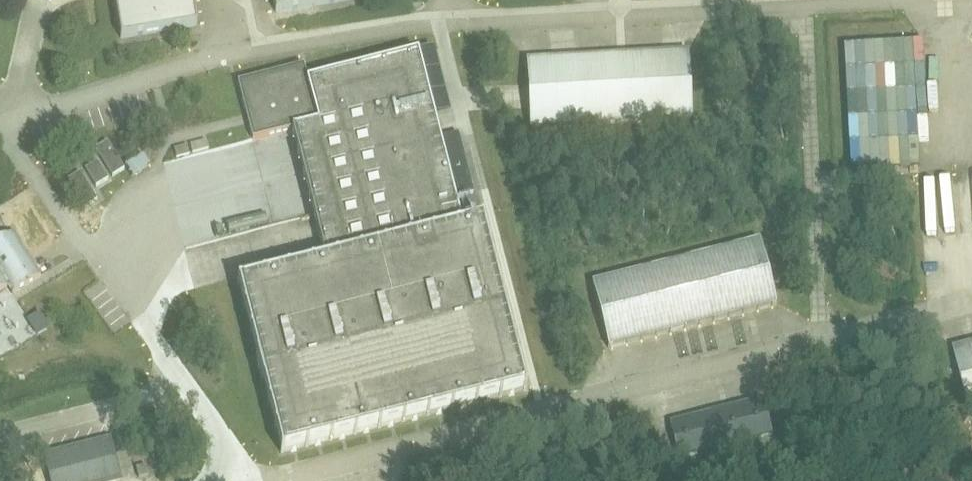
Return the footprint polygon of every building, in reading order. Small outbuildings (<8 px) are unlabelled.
[(121,37),(196,24),(192,0),(115,0),(121,37)] [(276,10),(346,0),(275,0),(276,10)] [(529,130),(692,121),(688,51),(525,60),(529,130)] [(440,138),(433,111),(429,95),(418,52),(307,80),(303,65),(237,82),(245,112),(250,111),(253,123),(248,124),(252,140),(280,133),(292,130),(293,135),(314,215),(324,254),(325,260),(313,263),(313,262),(309,263),(310,264),(289,269),(289,268),(285,269),(285,270),(264,275),(264,274),(261,275),(261,276),(240,281),(237,281),(238,285),(238,284),(244,306),(243,306),(244,309),(250,330),(249,330),(250,333),(251,333),(256,354),(255,354),(262,380),(263,380),(268,401),(267,401),(268,404),(269,404),(274,425),(274,428),(275,428),(281,449),(280,450),(281,453),(284,452),(284,451),(305,446),(305,447),(308,446),(308,445),(329,440),(332,440),(332,439),(353,433),(353,434),(357,433),(356,433),(377,427),(378,428),(381,427),(381,426),(402,421),(402,422),(405,421),(405,420),(426,415),(426,416),(429,415),(429,414),(450,409),(453,409),(453,408),(474,402),(474,403),(478,402),(477,402),(498,396),(499,397),(502,396),(502,395),(523,390),(523,391),(526,390),(525,387),(519,366),(520,366),(519,363),(518,363),(513,342),(514,341),(513,338),(512,339),(507,318),(508,317),(501,291),(500,291),(495,270),(496,270),(495,267),(494,267),(489,246),(489,243),(488,243),(482,222),(483,222),(482,219),(479,220),(474,221),(462,225),(456,202),(454,196),(440,138)] [(95,148),(112,176),(124,168),(107,141),(95,148)] [(132,178),(149,168),(143,158),(126,168),(132,178)] [(85,170),(96,187),(109,180),(97,163),(85,170)] [(67,181),(85,208),(97,201),(80,173),(67,181)] [(262,217),(264,227),(292,221),(291,211),(262,217)] [(16,235),(0,244),(0,292),(8,287),(12,294),(39,276),(16,235)] [(760,239),(592,283),(609,348),(776,304),(760,239)] [(971,341),(971,320),(963,323),(968,342),(971,341)] [(957,347),(971,418),(971,417),(971,343),(957,347)] [(662,394),(663,413),(718,409),(717,391),(662,394)] [(763,399),(669,423),(678,460),(770,436),(763,399)] [(45,455),(51,480),(122,480),(111,439),(45,455)] [(146,464),(135,467),(138,477),(148,474),(146,464)]
